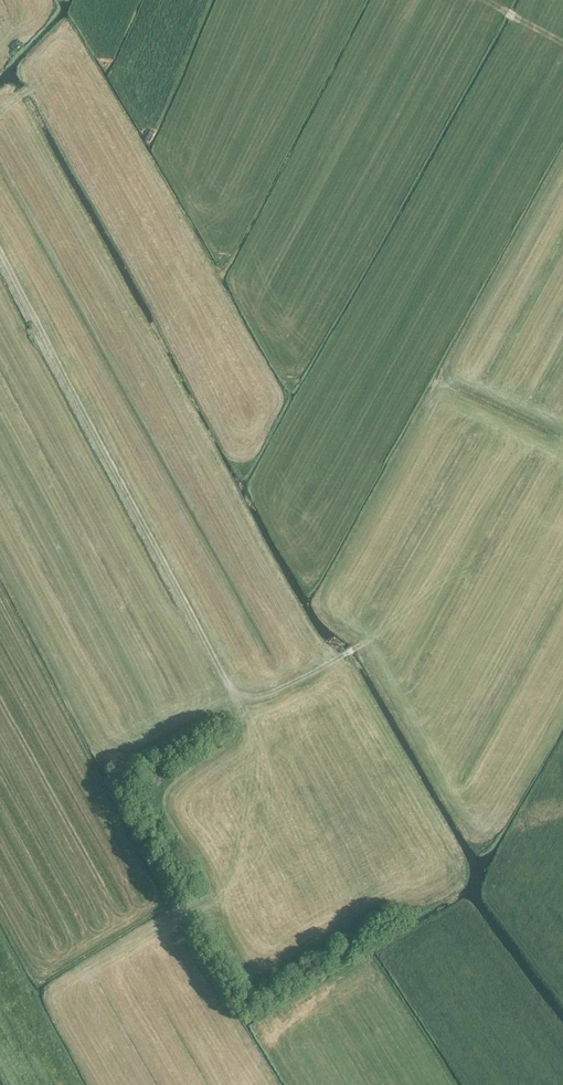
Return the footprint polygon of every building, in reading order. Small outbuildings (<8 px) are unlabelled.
[(14,54),(19,50),(15,44),(10,48),(14,54)]
